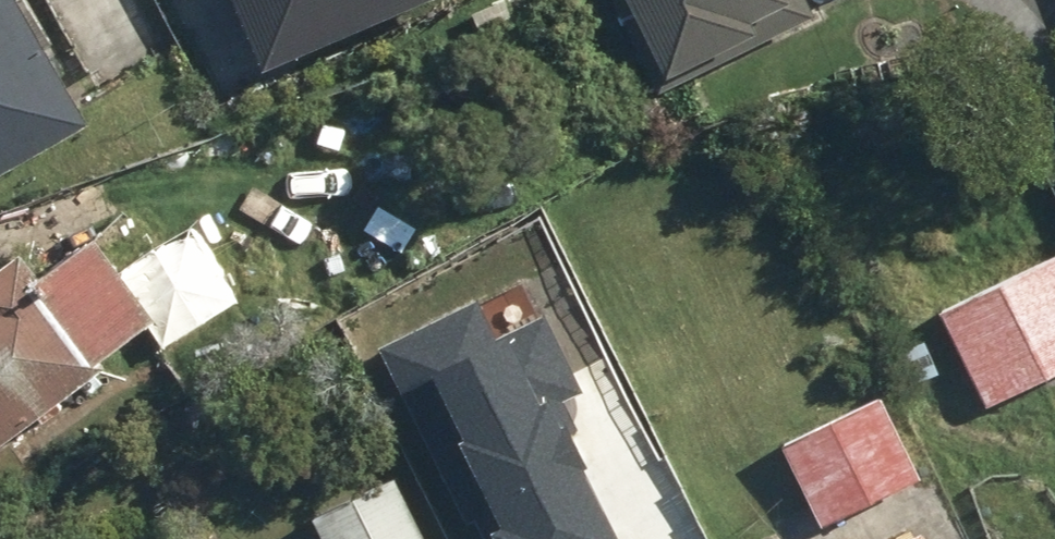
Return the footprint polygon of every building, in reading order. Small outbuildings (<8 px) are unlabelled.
[(85,134),(11,0),(0,0),(0,180),(85,134)] [(262,78),(455,0),(230,0),(262,78)] [(456,13),(475,51),(523,26),(510,0),(482,0),(456,13)] [(663,84),(712,58),(716,66),(790,26),(776,0),(617,0),(663,84)] [(101,373),(96,366),(152,324),(89,242),(34,284),(14,258),(0,269),(0,449),(101,373)] [(936,316),(983,410),(1054,375),(1054,258),(936,316)] [(880,399),(776,448),(815,530),(918,481),(880,399)] [(652,430),(558,476),(589,538),(661,538),(696,522),(652,430)] [(389,480),(308,525),(315,538),(421,538),(389,480)] [(918,530),(901,538),(922,538),(918,530)]
